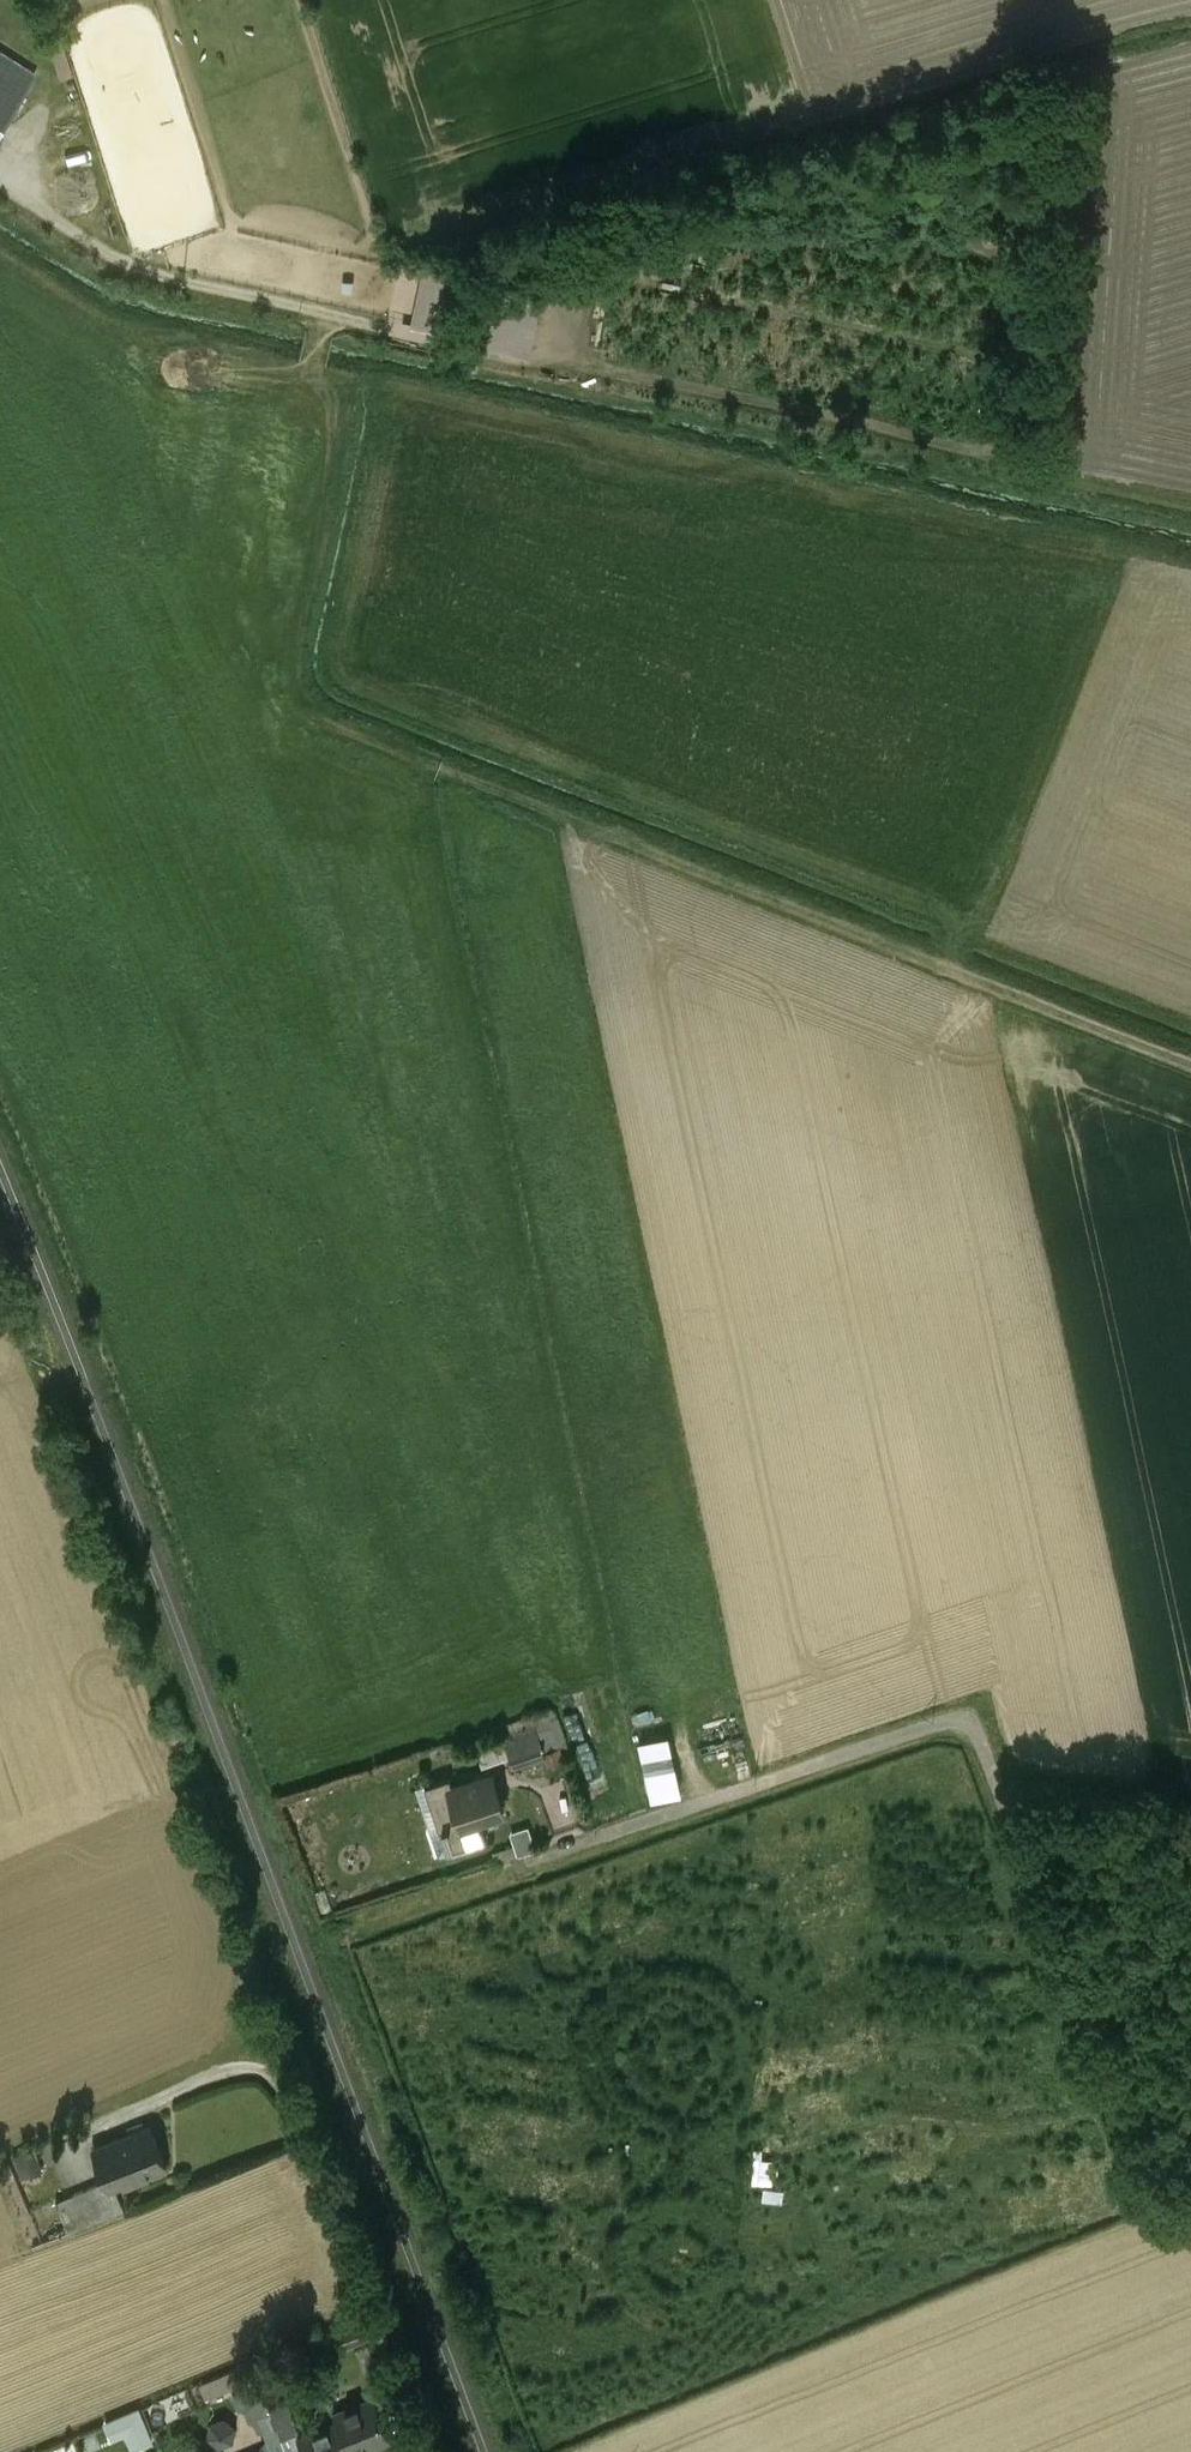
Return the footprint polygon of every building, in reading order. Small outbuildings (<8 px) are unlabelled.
[(56,76),(69,73),(60,32),(47,35),(56,76)] [(0,55),(0,100),(11,107),(31,75),(0,55)] [(11,107),(0,100),(0,124),(11,107)] [(425,268),(413,325),(468,337),(490,246),(425,268)] [(544,292),(491,280),(477,339),(530,351),(544,292)] [(536,1727),(504,1737),(514,1768),(546,1757),(536,1727)] [(453,1787),(450,1788),(462,1824),(479,1818),(484,1816),(485,1818),(504,1811),(492,1774),(453,1787)] [(479,1818),(462,1824),(450,1788),(453,1787),(450,1778),(426,1786),(440,1830),(441,1833),(447,1832),(453,1851),(454,1853),(487,1842),(479,1818)] [(514,1851),(532,1845),(526,1824),(508,1830),(514,1851)] [(447,1832),(441,1833),(440,1830),(432,1833),(440,1855),(453,1851),(447,1832)] [(151,2126),(96,2149),(113,2189),(167,2167),(151,2126)] [(50,2135),(32,2141),(36,2153),(54,2146),(50,2135)] [(754,2157),(753,2180),(770,2180),(770,2157),(754,2157)] [(250,2364),(225,2374),(226,2377),(202,2386),(207,2398),(230,2388),(232,2393),(243,2392),(260,2385),(250,2364)] [(260,2385),(243,2392),(232,2393),(239,2408),(245,2411),(249,2422),(255,2423),(258,2432),(264,2432),(272,2451),(285,2451),(286,2451),(282,2439),(260,2385)] [(299,2432),(284,2392),(266,2399),(282,2439),(299,2432)] [(335,2414),(338,2423),(350,2451),(358,2451),(390,2439),(374,2398),(335,2414)] [(234,2428),(224,2420),(213,2424),(210,2437),(220,2445),(232,2440),(234,2428)] [(299,2439),(304,2451),(350,2451),(338,2423),(299,2439)]
